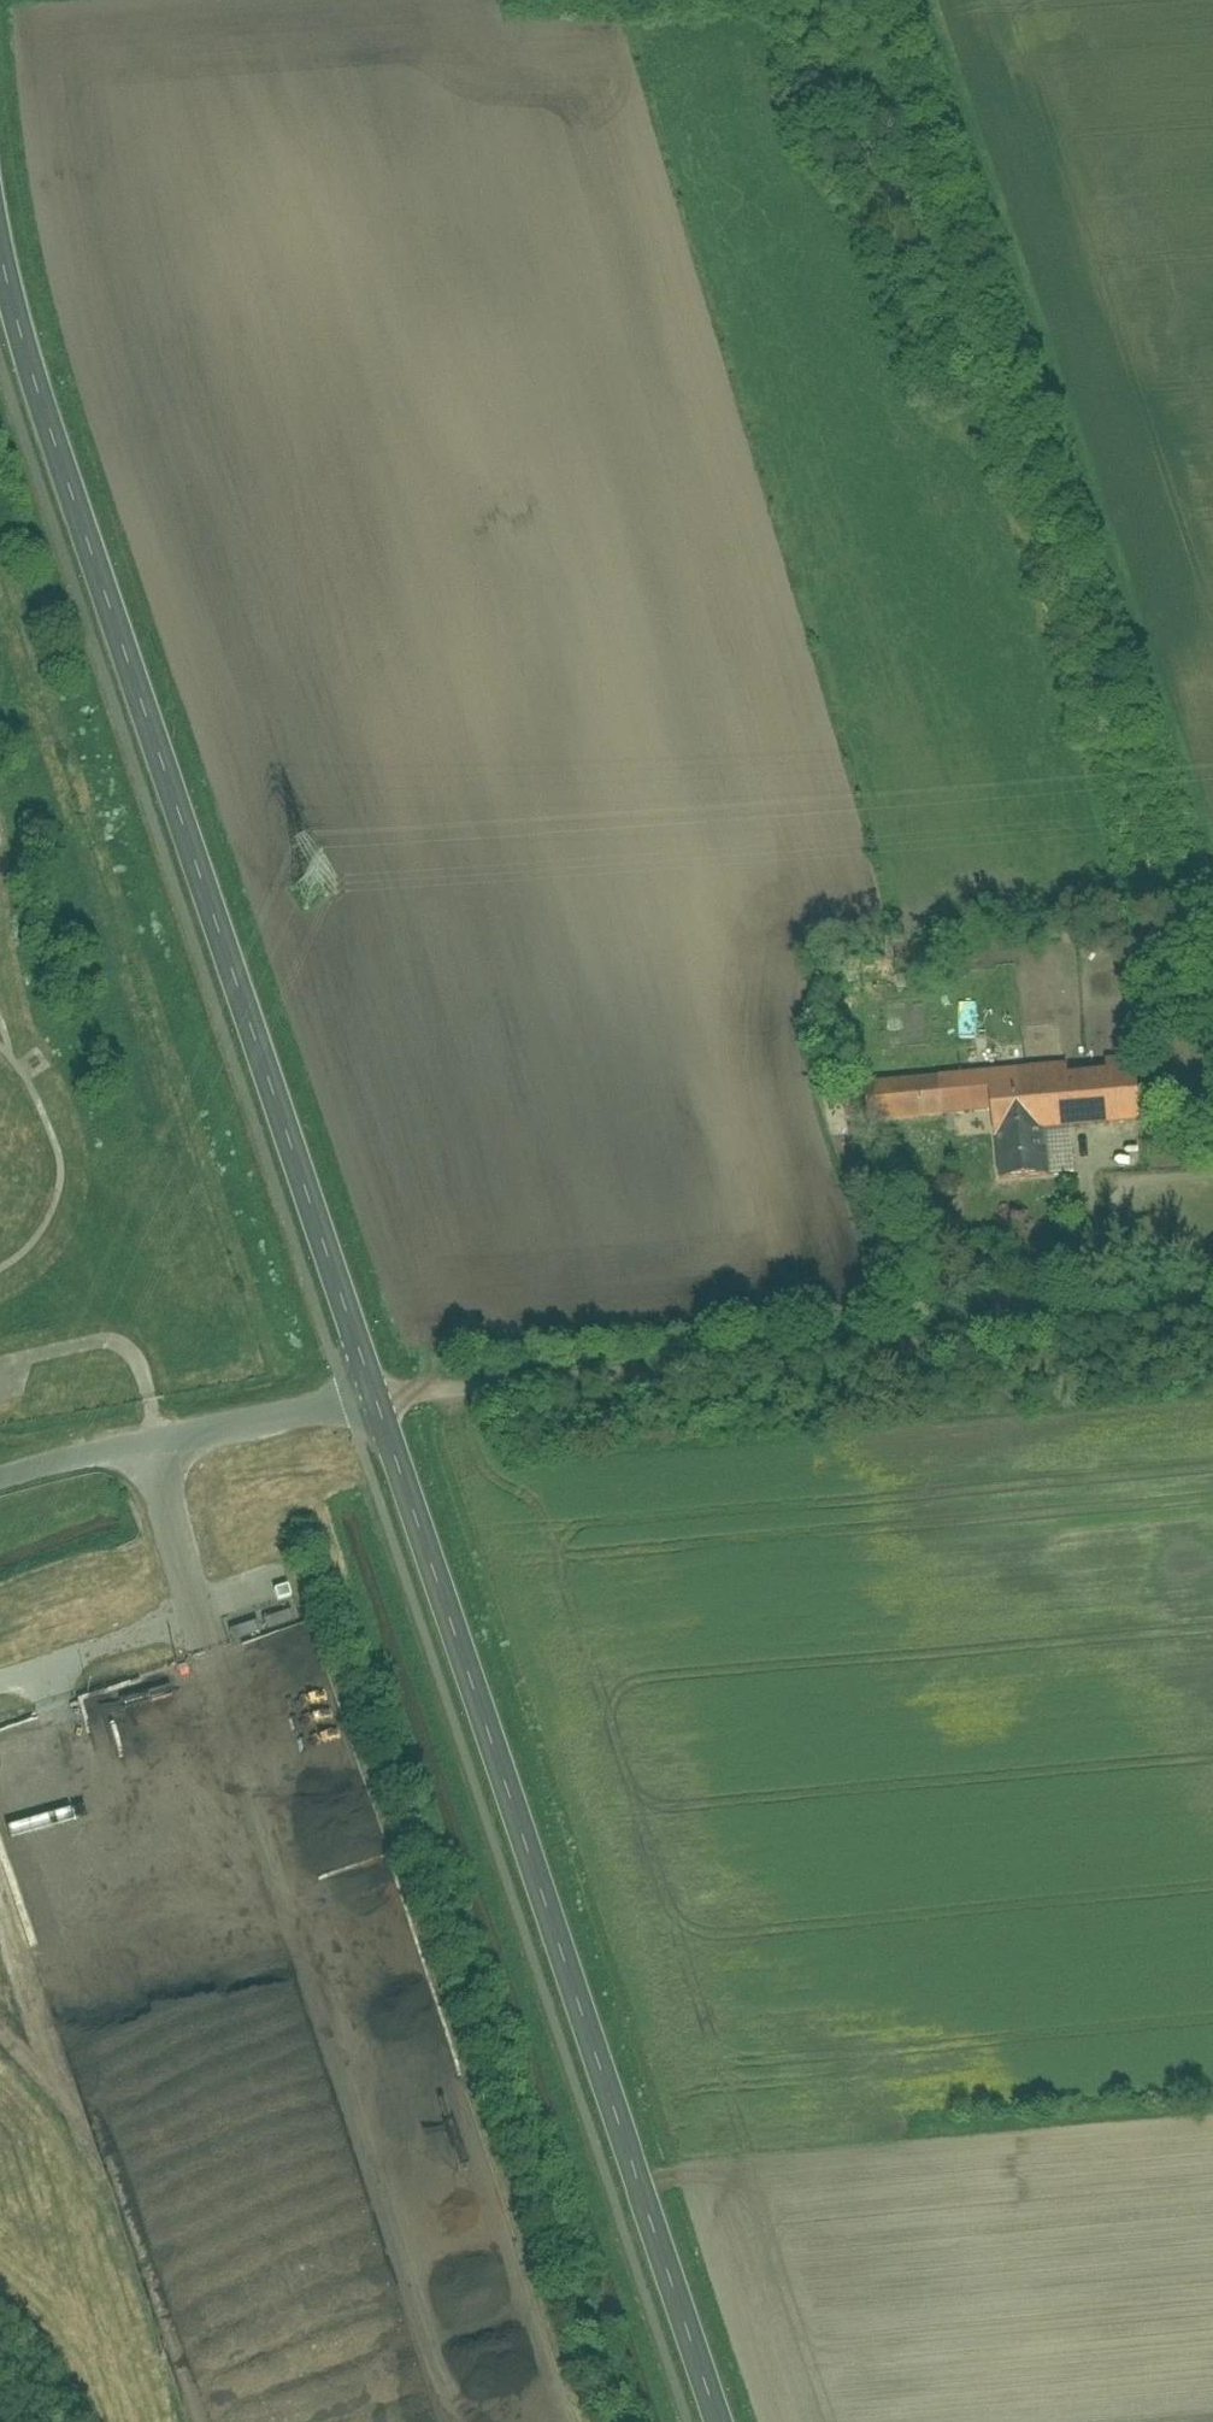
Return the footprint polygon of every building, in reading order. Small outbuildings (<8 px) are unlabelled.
[(1069,1125),(1134,1119),(1128,1058),(1103,1061),(1104,1069),(1066,1073),(1065,1064),(981,1072),(984,1111),(986,1133),(994,1132),(1038,1128),(1069,1125)] [(866,1083),(870,1122),(984,1111),(981,1072),(866,1083)] [(1069,1125),(1038,1128),(1042,1175),(1074,1172),(1069,1125)] [(994,1132),(998,1180),(1042,1175),(1038,1128),(994,1132)] [(297,1612),(264,1620),(267,1633),(300,1625),(297,1612)] [(239,1641),(266,1635),(263,1624),(236,1630),(239,1641)] [(124,1692),(93,1705),(100,1720),(131,1708),(124,1692)]
